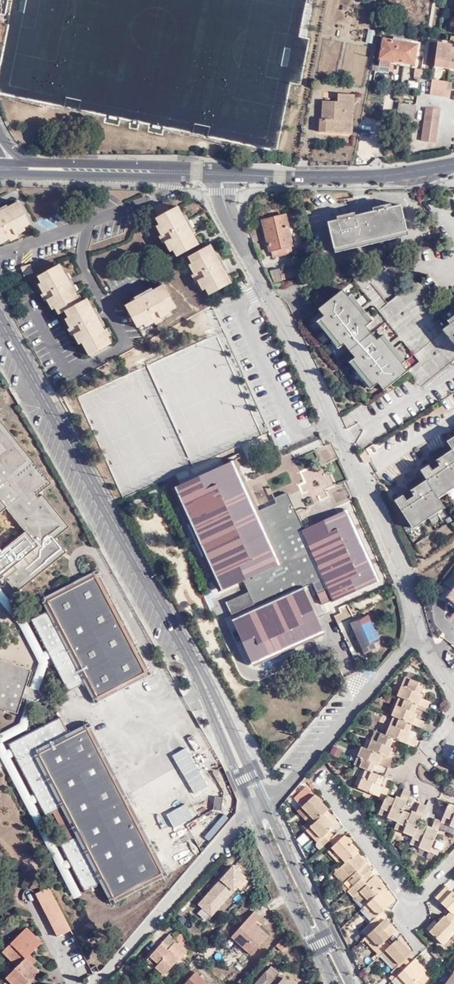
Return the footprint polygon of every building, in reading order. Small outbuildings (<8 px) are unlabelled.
[(370,29),(368,43),(374,44),(376,30),(370,29)] [(380,63),(380,65),(390,67),(391,60),(415,64),(418,44),(383,37),(379,56),(381,57),(380,63)] [(452,52),(453,46),(453,44),(439,41),(436,59),(444,60),(443,67),(450,68),(451,62),(453,63),(453,53),(452,52)] [(450,96),(452,82),(433,79),(430,93),(450,96)] [(320,130),(346,132),(347,103),(354,103),(354,95),(339,94),(339,101),(324,100),(323,118),(321,118),(320,130)] [(397,119),(415,122),(417,103),(400,101),(397,119)] [(347,103),(346,132),(353,132),(354,103),(347,103)] [(442,109),(427,106),(421,140),(437,142),(442,109)] [(4,237),(5,240),(7,242),(14,238),(12,236),(11,233),(20,228),(26,225),(15,203),(8,207),(1,211),(0,211),(0,213),(1,214),(0,214),(0,239),(4,237)] [(175,204),(153,216),(157,223),(162,232),(159,234),(157,235),(160,242),(163,240),(166,239),(171,248),(174,255),(196,242),(192,235),(189,229),(187,226),(185,228),(181,221),(183,220),(178,210),(175,204)] [(402,208),(329,223),(336,257),(356,252),(389,244),(410,239),(402,208)] [(180,209),(178,210),(183,220),(181,221),(185,228),(187,226),(190,225),(180,209)] [(270,249),(292,244),(285,215),(263,220),(270,249)] [(157,223),(154,224),(159,234),(162,232),(157,223)] [(217,258),(208,242),(186,255),(190,261),(195,270),(192,272),(190,273),(194,280),(196,279),(199,277),(204,286),(208,293),(230,280),(226,274),(223,269),(221,265),(218,266),(214,259),(217,258)] [(293,251),(292,244),(270,249),(271,256),(293,251)] [(223,263),(216,251),(214,253),(217,258),(214,259),(218,266),(221,265),(223,263)] [(187,263),(192,272),(195,270),(190,261),(187,263)] [(271,270),(273,283),(282,281),(281,279),(315,271),(314,267),(318,266),(317,263),(280,271),(279,269),(271,270)] [(18,268),(21,277),(30,274),(27,265),(18,268)] [(62,275),(57,265),(35,277),(39,283),(44,292),(41,294),(39,295),(43,302),(45,301),(48,299),(53,308),(56,315),(62,311),(66,318),(72,327),(69,329),(67,330),(70,337),(72,335),(75,334),(80,343),(88,356),(110,343),(106,336),(102,329),(99,324),(97,321),(95,322),(91,316),(94,314),(90,309),(85,299),(81,301),(78,302),(75,296),(71,289),(69,287),(67,288),(63,281),(65,280),(62,275)] [(63,281),(67,288),(69,287),(72,285),(65,273),(62,275),(65,280),(63,281)] [(201,288),(204,286),(199,277),(196,279),(201,288)] [(36,285),(41,294),(44,292),(39,283),(36,285)] [(174,305),(161,284),(155,287),(146,292),(147,295),(140,299),(139,296),(128,303),(123,305),(136,327),(142,323),(151,318),(153,321),(154,323),(161,319),(160,317),(158,314),(167,309),(174,305)] [(140,299),(147,295),(146,292),(144,290),(141,292),(126,300),(128,303),(139,296),(140,299)] [(345,297),(341,291),(316,309),(322,315),(313,321),(335,348),(341,344),(347,349),(369,333),(362,326),(369,320),(360,308),(350,295),(345,297)] [(91,316),(95,322),(97,321),(100,320),(93,307),(90,309),(94,314),(91,316)] [(169,312),(167,309),(158,314),(160,317),(169,312)] [(69,329),(72,327),(66,318),(63,320),(69,329)] [(447,325),(451,330),(445,335),(453,346),(453,319),(447,325)] [(376,382),(381,388),(403,370),(399,365),(400,362),(392,353),(378,338),(375,340),(369,333),(347,349),(353,357),(346,361),(367,388),(376,382)] [(78,344),(80,343),(75,334),(72,335),(78,344)] [(121,492),(267,437),(252,397),(244,400),(221,338),(82,391),(121,492)] [(3,574),(17,592),(66,551),(55,537),(68,525),(42,494),(37,498),(35,495),(49,483),(0,421),(0,513),(5,508),(24,530),(1,549),(0,547),(0,571),(3,574)] [(446,440),(451,448),(435,459),(436,461),(429,465),(428,463),(418,469),(425,479),(410,489),(411,491),(403,497),(401,494),(393,499),(409,524),(441,503),(437,497),(434,494),(453,481),(453,435),(446,440)] [(287,517),(293,514),(283,493),(266,500),(268,504),(253,511),(230,462),(172,489),(219,591),(240,580),(246,593),(224,603),(252,664),(321,633),(301,587),(311,583),(317,594),(326,590),(331,600),(377,579),(344,509),(300,528),(295,531),(287,517)] [(336,483),(348,480),(344,469),(332,473),(336,483)] [(434,494),(437,497),(453,486),(453,481),(434,494)] [(401,494),(403,497),(411,491),(410,489),(401,494)] [(443,507),(441,503),(409,524),(412,529),(420,524),(419,522),(443,507)] [(300,528),(293,514),(287,517),(295,531),(300,528)] [(94,700),(151,670),(94,566),(38,596),(44,608),(28,617),(66,688),(83,680),(94,700)] [(367,614),(353,621),(362,641),(359,643),(363,654),(376,648),(374,644),(379,641),(367,614)] [(362,641),(353,621),(349,623),(359,643),(362,641)] [(16,711),(28,667),(0,657),(0,706),(16,711)] [(406,678),(410,680),(413,682),(414,676),(407,673),(406,678)] [(404,678),(401,686),(407,688),(410,680),(406,678),(404,678)] [(401,686),(397,696),(399,697),(404,699),(417,704),(419,698),(424,686),(413,682),(410,680),(407,688),(401,686)] [(33,690),(30,699),(38,701),(41,692),(33,690)] [(404,699),(399,697),(395,707),(400,709),(404,699)] [(427,708),(428,709),(430,702),(419,698),(417,704),(418,704),(427,708)] [(395,707),(392,716),(394,717),(399,719),(411,724),(413,718),(416,709),(418,704),(417,704),(404,699),(400,709),(395,707)] [(76,832),(66,837),(59,841),(84,888),(101,880),(111,899),(167,869),(89,717),(68,729),(59,712),(5,740),(44,814),(52,809),(61,804),(76,832)] [(399,719),(394,717),(390,727),(396,729),(399,719)] [(413,725),(423,729),(425,723),(413,718),(411,724),(413,725)] [(390,727),(387,736),(394,739),(406,744),(408,737),(413,725),(411,724),(399,719),(396,729),(390,727)] [(387,736),(376,732),(369,750),(381,755),(392,760),(395,751),(391,749),(394,739),(387,736)] [(417,748),(419,742),(408,737),(406,744),(417,748)] [(369,750),(360,746),(353,764),(364,769),(371,772),(375,762),(378,763),(381,755),(369,750)] [(333,747),(330,755),(339,758),(341,750),(333,747)] [(192,795),(207,788),(189,749),(174,756),(192,795)] [(378,797),(376,800),(384,804),(387,798),(389,790),(381,788),(384,777),(371,772),(364,769),(361,779),(367,781),(363,791),(378,797)] [(357,789),(363,791),(367,781),(361,779),(357,789)] [(325,810),(309,788),(298,798),(302,804),(301,805),(307,812),(302,816),(307,821),(309,824),(324,812),(325,810)] [(402,790),(398,802),(405,804),(408,796),(409,793),(402,790)] [(213,808),(221,809),(223,795),(215,794),(213,808)] [(387,798),(384,804),(380,816),(386,819),(388,813),(397,816),(399,811),(402,812),(405,804),(398,802),(387,798)] [(445,802),(439,820),(451,825),(453,821),(453,822),(453,806),(445,802)] [(52,809),(66,837),(76,832),(61,804),(52,809)] [(187,804),(166,815),(174,829),(194,819),(187,804)] [(420,820),(424,807),(417,804),(413,816),(420,820)] [(395,823),(392,831),(401,834),(404,828),(413,831),(413,829),(416,830),(418,825),(420,820),(413,816),(402,812),(399,811),(397,816),(395,823)] [(304,829),(303,830),(314,842),(318,838),(324,844),(336,833),(330,826),(334,823),(324,812),(309,824),(304,829)] [(386,819),(395,823),(397,816),(388,813),(386,819)] [(435,831),(439,820),(433,818),(429,829),(435,831)] [(301,827),(304,829),(309,824),(307,821),(301,827)] [(410,837),(408,843),(417,847),(420,842),(430,846),(435,831),(429,829),(418,825),(416,830),(413,829),(413,831),(410,837)] [(404,828),(401,834),(410,837),(413,831),(404,828)] [(324,844),(321,846),(333,859),(340,854),(346,860),(356,851),(357,851),(344,835),(340,838),(336,833),(324,844)] [(420,842),(417,847),(427,851),(429,848),(430,846),(420,842)] [(436,856),(438,851),(429,848),(427,851),(427,852),(436,856)] [(346,860),(332,872),(347,888),(369,869),(370,868),(356,851),(346,860)] [(212,919),(247,880),(232,866),(197,906),(212,919)] [(369,869),(347,888),(362,905),(382,887),(384,886),(369,869)] [(56,932),(69,926),(48,883),(35,889),(56,932)] [(435,896),(450,912),(453,915),(453,894),(445,886),(435,896)] [(382,887),(362,905),(372,917),(367,922),(373,928),(383,919),(379,914),(394,900),(382,887)] [(255,912),(232,939),(252,957),(269,938),(256,926),(262,919),(255,912)] [(450,912),(444,917),(447,920),(441,927),(435,921),(428,929),(444,944),(453,934),(453,915),(450,912)] [(367,958),(370,961),(376,956),(390,943),(387,940),(395,932),(383,919),(373,928),(360,939),(373,953),(367,958)] [(25,977),(29,973),(36,966),(29,959),(24,953),(28,949),(40,937),(26,922),(0,946),(14,962),(3,973),(13,983),(32,983),(25,977)] [(350,939),(355,944),(360,939),(373,928),(367,922),(359,929),(359,928),(355,932),(356,933),(350,939)] [(157,961),(155,964),(164,971),(177,957),(179,960),(190,948),(181,940),(184,936),(179,932),(174,938),(175,939),(166,950),(159,944),(150,954),(157,961)] [(175,939),(174,938),(169,933),(159,944),(166,950),(175,939)] [(287,935),(278,946),(283,952),(291,943),(287,935)] [(390,943),(376,956),(390,970),(388,972),(394,978),(414,960),(416,958),(402,942),(395,948),(390,943)] [(24,953),(29,959),(33,955),(28,949),(24,953)] [(435,958),(430,951),(427,953),(432,958),(428,963),(434,970),(439,965),(434,959),(435,958)] [(153,966),(155,964),(157,961),(150,954),(145,959),(153,966)] [(388,983),(389,983),(412,983),(424,971),(414,960),(394,978),(388,983)] [(270,965),(252,983),(292,983),(270,965)] [(32,983),(39,983),(29,973),(25,977),(32,983)] [(208,982),(198,973),(188,983),(206,983),(208,982)]
